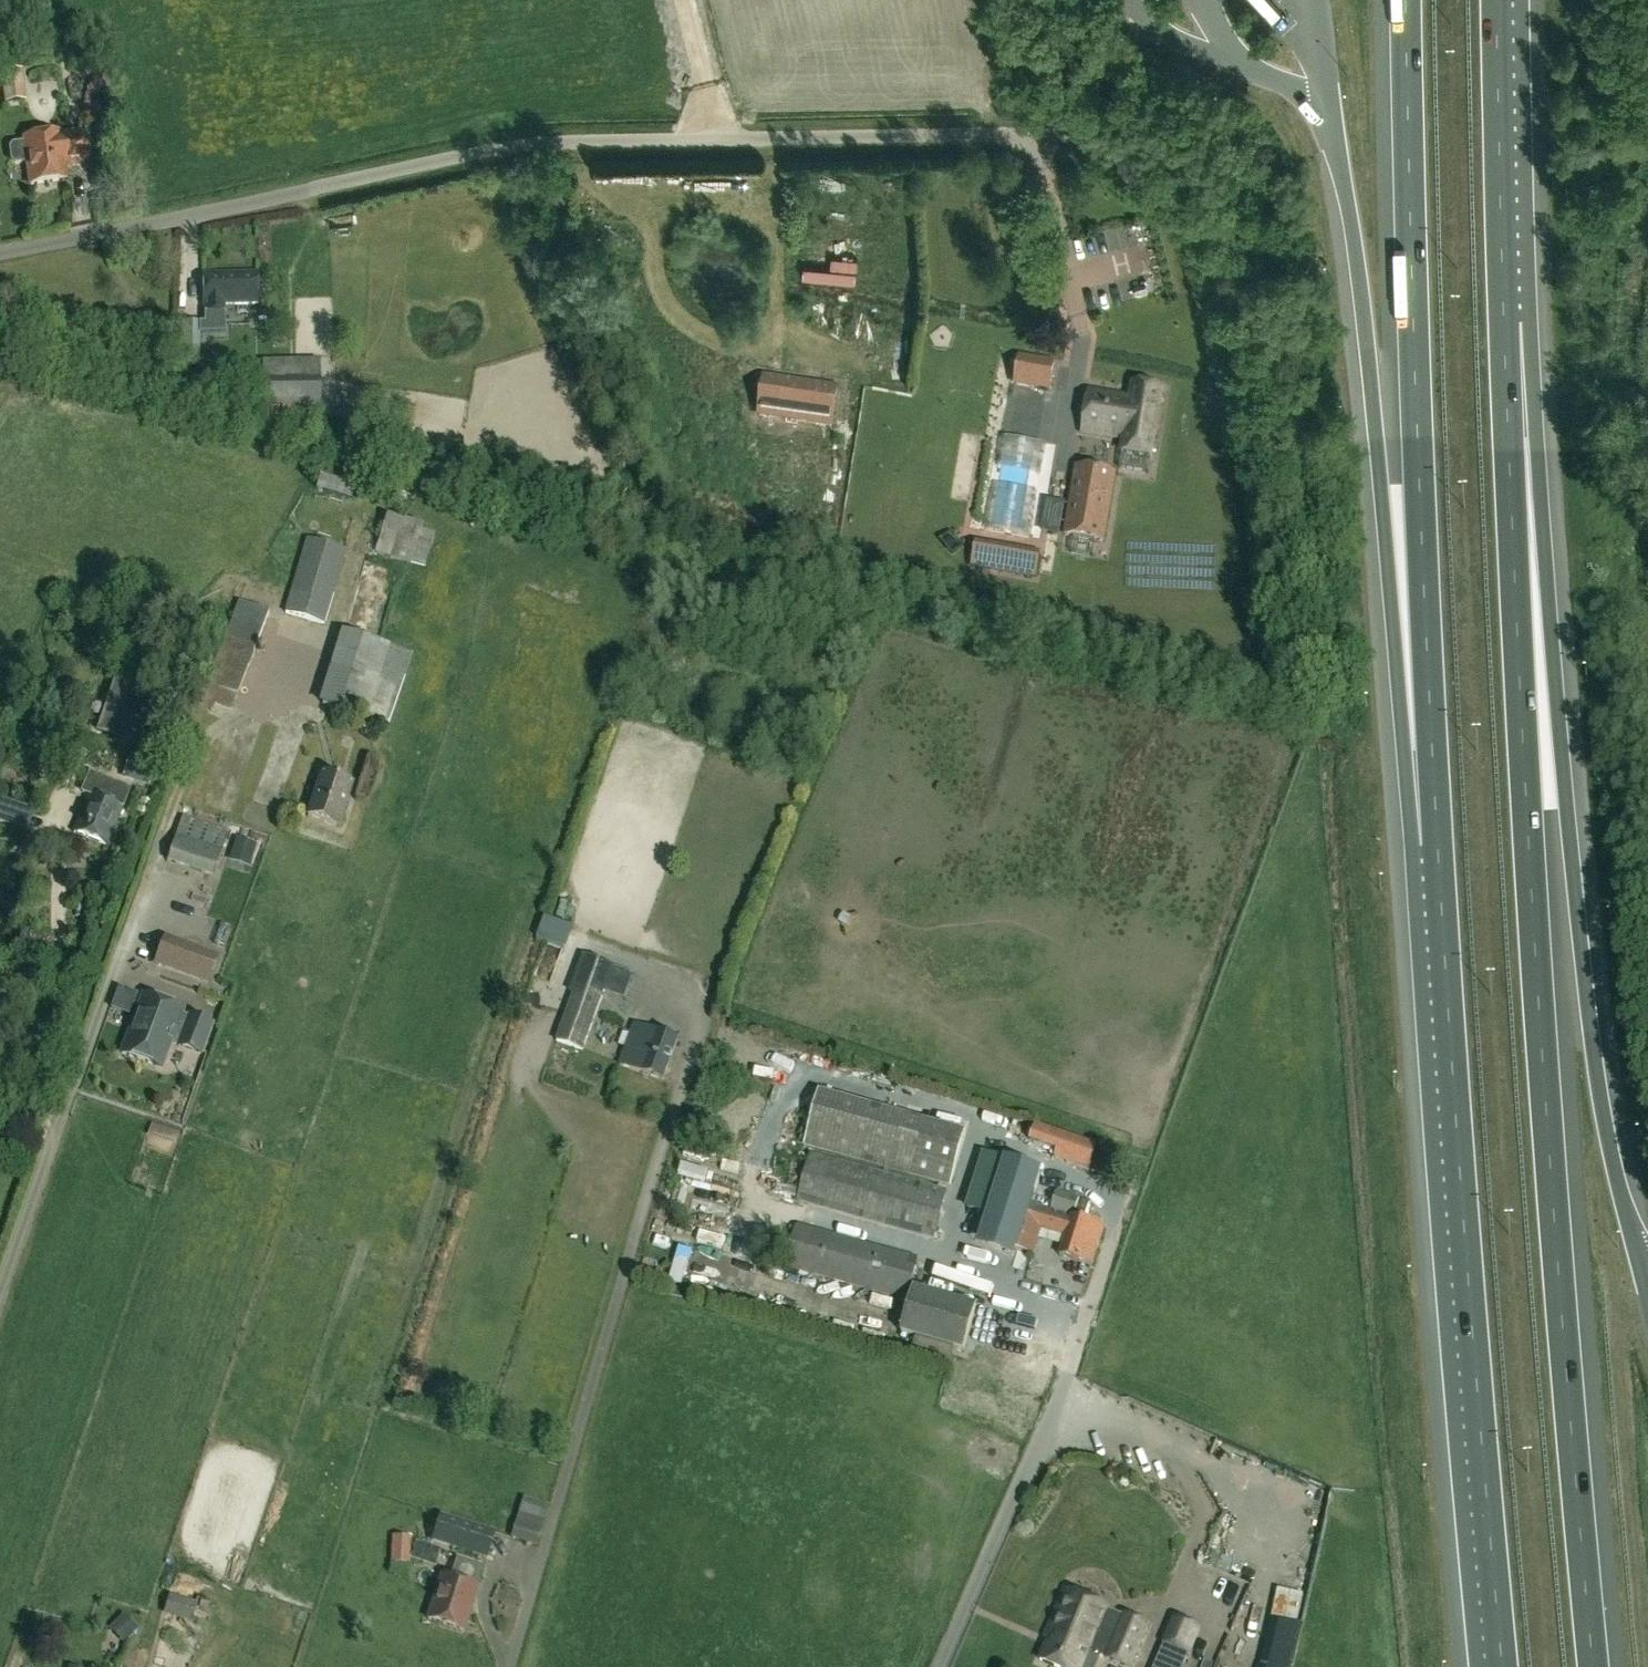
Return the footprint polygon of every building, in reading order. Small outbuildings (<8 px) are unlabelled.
[(0,73),(4,104),(26,101),(22,70),(0,73)] [(25,147),(33,188),(66,182),(59,141),(25,147)] [(546,188),(546,202),(565,202),(565,188),(546,188)] [(1158,210),(1082,220),(1089,269),(1111,266),(1108,243),(1122,241),(1125,266),(1165,260),(1158,210)] [(257,274),(203,275),(203,305),(204,305),(204,312),(225,312),(225,305),(258,305),(257,274)] [(199,367),(201,322),(184,321),(182,374),(193,375),(193,367),(199,367)] [(1015,384),(1048,391),(1053,365),(1020,359),(1015,384)] [(315,363),(258,364),(259,404),(315,403),(315,363)] [(757,417),(833,428),(839,387),(763,375),(757,417)] [(1151,457),(1162,390),(1132,385),(1130,396),(1090,390),(1083,434),(1123,440),(1121,452),(1151,457)] [(315,490),(351,501),(359,474),(324,463),(315,490)] [(1104,543),(1116,474),(1076,467),(1063,536),(1104,543)] [(375,553),(424,569),(434,538),(419,533),(421,526),(403,520),(403,521),(387,516),(375,553)] [(306,539),(284,612),(324,624),(345,550),(306,539)] [(974,566),(1036,577),(1040,553),(978,542),(974,566)] [(230,711),(268,613),(238,602),(206,684),(205,683),(197,705),(212,711),(214,705),(230,711)] [(341,632),(319,704),(390,725),(412,653),(341,632)] [(116,679),(99,730),(122,738),(139,687),(116,679)] [(129,758),(123,776),(150,785),(156,766),(129,758)] [(352,785),(322,775),(308,817),(338,827),(352,785)] [(89,795),(74,833),(107,846),(122,808),(89,795)] [(0,800),(0,824),(5,825),(12,804),(0,800)] [(167,862),(213,878),(228,832),(182,816),(167,862)] [(249,861),(255,845),(236,839),(231,855),(249,861)] [(549,911),(540,931),(566,942),(575,923),(549,911)] [(233,938),(233,917),(221,917),(220,937),(233,938)] [(153,965),(208,985),(219,956),(164,936),(153,965)] [(582,1050),(613,967),(583,956),(569,992),(573,993),(556,1041),(582,1050)] [(200,1054),(211,1025),(181,1014),(182,1011),(143,997),(121,1053),(161,1068),(170,1043),(200,1054)] [(658,1034),(635,1026),(622,1066),(645,1074),(644,1075),(663,1082),(678,1040),(659,1033),(658,1034)] [(808,1060),(806,1070),(830,1076),(833,1065),(808,1060)] [(804,1147),(912,1178),(950,1190),(965,1134),(927,1122),(819,1091),(804,1147)] [(180,1135),(184,1122),(155,1113),(151,1126),(180,1135)] [(1097,1146),(1035,1125),(1029,1143),(1055,1152),(1053,1160),(1088,1172),(1097,1146)] [(935,1241),(947,1193),(810,1154),(797,1202),(935,1241)] [(980,1239),(1018,1251),(1018,1250),(1033,1255),(1041,1231),(1065,1239),(1059,1256),(1091,1267),(1104,1228),(1073,1218),(1079,1198),(1056,1191),(1051,1211),(1033,1205),(1042,1174),(1005,1162),(981,1155),(965,1206),(988,1214),(980,1239)] [(704,1195),(709,1170),(685,1165),(680,1190),(704,1195)] [(785,1268),(907,1302),(919,1259),(797,1225),(785,1268)] [(753,1258),(753,1246),(715,1246),(715,1258),(753,1258)] [(976,1308),(913,1289),(900,1334),(915,1339),(910,1356),(948,1367),(953,1350),(963,1353),(976,1308)] [(1186,1483),(1191,1500),(1204,1496),(1199,1480),(1186,1483)] [(548,1506),(523,1497),(510,1537),(536,1545),(548,1506)] [(441,1516),(433,1541),(486,1558),(494,1533),(441,1516)] [(391,1538),(389,1564),(409,1565),(411,1540),(391,1538)] [(428,1620),(463,1631),(476,1588),(442,1577),(428,1620)] [(1114,1611),(1064,1590),(1043,1637),(1049,1639),(1040,1660),(1055,1666),(1096,1666),(1101,1656),(1095,1653),(1114,1611)] [(1127,1666),(1133,1666),(1152,1619),(1134,1612),(1114,1662),(1127,1666)] [(1265,1660),(1285,1666),(1292,1666),(1307,1624),(1280,1615),(1265,1660)] [(121,1642),(135,1628),(122,1616),(109,1629),(121,1642)] [(1197,1627),(1175,1617),(1165,1640),(1186,1650),(1197,1627)] [(1242,1656),(1237,1666),(1265,1666),(1242,1656)]
